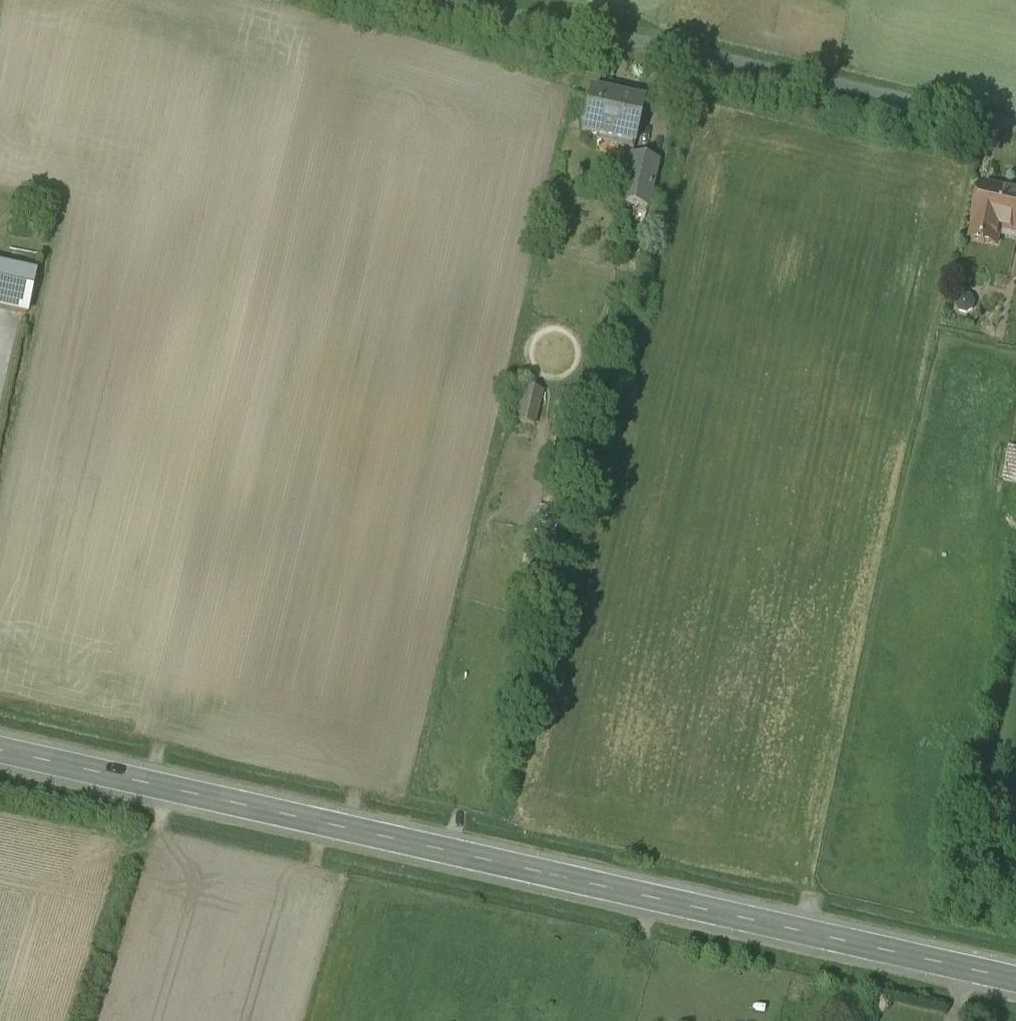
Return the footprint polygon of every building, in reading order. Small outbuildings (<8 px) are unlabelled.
[(640,110),(582,99),(574,139),(632,151),(640,110)] [(652,167),(628,162),(617,207),(641,213),(652,167)] [(977,183),(962,248),(994,255),(997,239),(1015,243),(1015,191),(977,183)] [(0,270),(0,315),(20,319),(28,276),(0,270)] [(543,396),(525,392),(516,426),(535,430),(543,396)]
